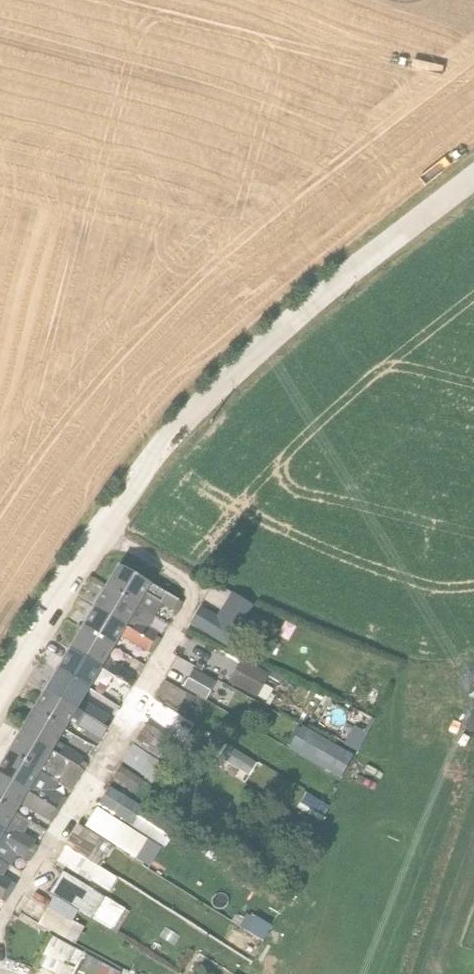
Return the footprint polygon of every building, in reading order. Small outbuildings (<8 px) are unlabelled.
[(104,587),(138,606),(145,595),(151,584),(117,565),(104,587)] [(151,584),(145,595),(159,603),(176,613),(182,603),(178,601),(151,584)] [(93,606),(126,626),(137,608),(138,606),(104,587),(93,606)] [(231,593),(217,615),(200,605),(189,624),(206,634),(228,647),(253,606),(231,593)] [(138,606),(137,608),(153,615),(159,603),(145,595),(138,606)] [(80,628),(113,648),(120,637),(126,626),(93,606),(80,628)] [(126,626),(120,637),(147,652),(149,650),(153,653),(161,640),(156,638),(158,634),(148,628),(155,616),(153,615),(137,608),(126,626)] [(69,647),(101,668),(107,659),(113,648),(80,628),(69,647)] [(133,660),(139,664),(143,656),(126,646),(122,654),(133,660)] [(55,670),(89,689),(95,679),(101,668),(69,647),(55,670)] [(101,668),(95,679),(101,682),(104,684),(122,695),(127,697),(135,682),(131,680),(132,676),(114,665),(112,662),(107,659),(101,668)] [(139,664),(133,660),(129,667),(140,674),(144,666),(139,664)] [(242,660),(229,683),(256,698),(269,676),(242,660)] [(44,689),(77,710),(84,698),(88,691),(89,689),(55,670),(44,689)] [(191,671),(182,686),(198,695),(207,680),(191,671)] [(359,707),(370,685),(355,678),(344,700),(359,707)] [(89,689),(88,691),(98,696),(104,684),(101,682),(95,679),(89,689)] [(154,700),(189,721),(198,703),(193,700),(193,699),(163,680),(153,699),(154,700)] [(31,711),(65,730),(69,723),(75,713),(77,710),(44,689),(31,711)] [(77,710),(75,713),(79,715),(82,714),(89,703),(90,702),(84,698),(77,710)] [(103,699),(100,705),(112,713),(116,707),(103,699)] [(189,721),(154,700),(143,719),(181,742),(188,728),(203,736),(207,730),(189,721)] [(82,714),(102,727),(107,720),(110,717),(89,703),(82,714)] [(19,732),(52,753),(56,745),(65,730),(31,711),(19,732)] [(75,713),(69,723),(73,725),(75,724),(88,731),(85,736),(98,744),(107,729),(102,727),(82,714),(79,715),(75,713)] [(102,727),(107,729),(111,722),(107,720),(102,727)] [(145,723),(133,743),(160,759),(172,739),(145,723)] [(353,755),(302,725),(289,749),(340,778),(353,755)] [(6,753),(40,772),(52,753),(19,732),(6,753)] [(73,736),(69,743),(87,754),(91,747),(73,736)] [(56,745),(52,753),(79,768),(84,770),(87,763),(84,760),(85,758),(63,746),(61,748),(56,745)] [(133,745),(122,762),(154,783),(165,766),(133,745)] [(257,761),(228,745),(221,758),(251,774),(257,761)] [(27,795),(35,781),(40,773),(40,772),(6,753),(0,763),(0,777),(27,795)] [(40,772),(40,773),(59,784),(70,791),(84,770),(79,768),(52,753),(40,772)] [(120,764),(112,777),(135,792),(143,780),(120,764)] [(16,814),(20,806),(27,795),(0,777),(0,804),(16,814)] [(322,777),(316,789),(323,793),(330,781),(322,777)] [(27,795),(20,806),(52,824),(59,811),(62,805),(57,804),(60,799),(40,788),(42,785),(35,781),(27,795)] [(137,819),(146,801),(111,784),(102,801),(137,819)] [(306,791),(296,807),(320,821),(329,805),(306,791)] [(3,835),(16,814),(0,804),(0,833),(3,835)] [(119,846),(128,831),(130,829),(95,807),(85,824),(119,846)] [(10,867),(17,857),(24,860),(29,862),(38,847),(33,845),(35,841),(23,835),(30,822),(16,814),(3,835),(0,840),(0,861),(10,867)] [(64,847),(99,868),(106,857),(108,859),(114,848),(100,840),(77,825),(63,846),(64,847)] [(128,831),(119,846),(129,852),(139,838),(128,831)] [(99,868),(64,847),(56,861),(89,882),(90,881),(109,892),(117,878),(99,868)] [(117,866),(112,874),(132,886),(137,878),(117,866)] [(54,897),(77,912),(91,919),(97,909),(98,909),(104,912),(110,901),(104,898),(61,872),(49,894),(54,897)] [(0,901),(5,903),(13,888),(9,886),(12,881),(0,875),(0,901)] [(77,912),(54,897),(47,909),(38,925),(74,945),(84,928),(72,922),(77,912)] [(97,909),(91,919),(108,928),(114,918),(121,905),(110,901),(104,912),(98,909),(97,909)] [(269,926),(251,916),(243,931),(260,941),(269,926)] [(37,964),(56,973),(120,973),(101,965),(103,961),(51,936),(37,964)]
